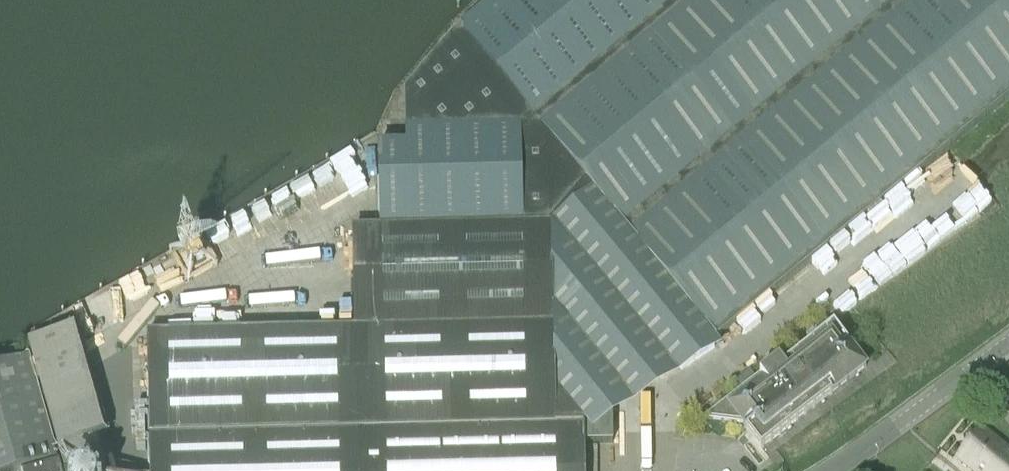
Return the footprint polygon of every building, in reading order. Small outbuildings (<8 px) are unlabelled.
[(406,137),(397,137),(397,147),(378,147),(381,230),(353,231),(355,331),(148,336),(151,470),(586,470),(585,426),(716,341),(952,146),(1008,100),(1008,0),(496,0),(460,30),(405,94),(406,137)] [(779,361),(704,419),(742,424),(746,430),(761,449),(832,394),(866,367),(848,345),(833,325),(782,365),(779,361)] [(56,461),(27,359),(0,367),(0,470),(20,470),(56,461)] [(982,431),(957,462),(968,470),(1008,470),(1008,453),(982,431)] [(97,439),(59,450),(65,470),(107,470),(97,439)]
